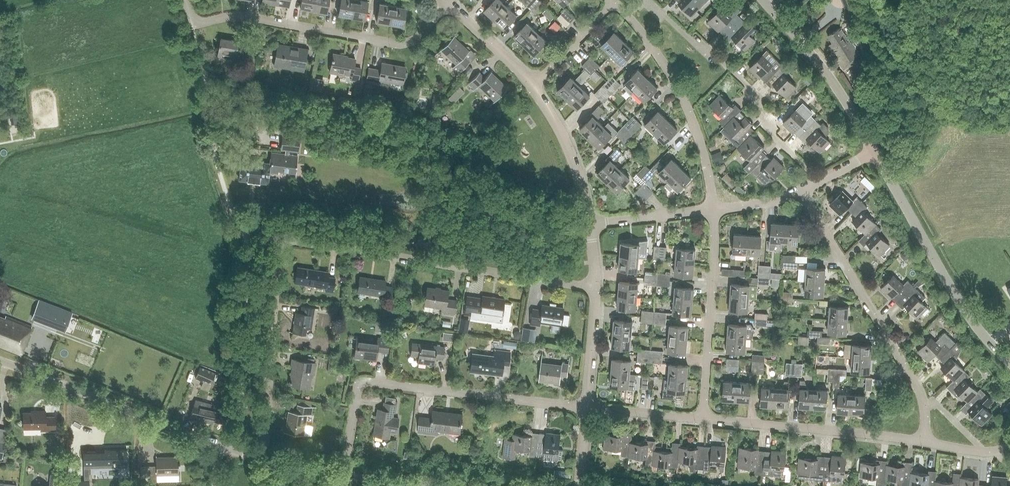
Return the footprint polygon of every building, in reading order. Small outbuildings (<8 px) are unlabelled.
[(314,0),(301,0),(299,8),(312,10),(314,0)] [(312,10),(326,12),(328,0),(314,0),(312,10)] [(354,0),(340,0),(338,14),(351,17),(354,0)] [(351,17),(364,19),(367,1),(361,0),(354,0),(351,17)] [(508,6),(501,0),(494,0),(485,10),(495,20),(508,6)] [(540,1),(539,0),(532,0),(527,5),(531,9),(540,1)] [(694,12),(706,0),(677,0),(679,2),(679,3),(691,15),(694,12)] [(853,0),(840,0),(843,8),(855,3),(853,0)] [(540,1),(531,9),(536,13),(544,5),(540,1)] [(389,23),(392,5),(379,3),(376,21),(389,23)] [(725,34),(741,17),(737,13),(740,9),(734,4),(726,13),(721,8),(708,21),(718,30),(719,29),(725,34)] [(392,5),(389,23),(403,26),(406,8),(392,5)] [(508,6),(495,20),(504,28),(517,15),(508,6)] [(554,16),(546,9),(542,13),(550,20),(554,16)] [(561,13),(570,22),(574,18),(565,9),(561,13)] [(566,26),(570,22),(561,13),(557,18),(566,26)] [(741,17),(725,34),(730,39),(732,37),(745,49),(755,39),(752,35),(756,30),(754,28),(756,27),(748,20),(746,22),(741,17)] [(549,28),(555,33),(561,27),(555,21),(549,28)] [(525,45),(537,31),(528,22),(515,36),(525,45)] [(843,70),(861,59),(851,43),(846,36),(846,37),(840,27),(827,35),(832,43),(828,45),(833,52),(835,51),(838,56),(835,58),(843,70)] [(537,31),(525,45),(534,54),(547,40),(537,31)] [(612,55),(625,42),(615,32),(610,36),(607,33),(599,41),(603,44),(602,45),(612,55)] [(459,74),(470,62),(464,57),(469,50),(454,36),(442,49),(457,64),(453,68),(459,74)] [(240,55),(242,41),(235,40),(235,41),(220,39),(217,57),(235,60),(236,54),(240,55)] [(625,42),(612,55),(623,66),(631,58),(629,56),(634,51),(625,42)] [(303,71),(307,50),(278,44),(274,66),(303,71)] [(359,82),(361,68),(354,67),(355,59),(344,57),(344,56),(333,54),(330,72),(352,76),(351,80),(359,82)] [(766,81),(782,65),(777,59),(772,64),(762,55),(750,68),(760,77),(761,76),(766,81)] [(587,61),(596,70),(600,66),(591,57),(587,61)] [(581,86),(596,70),(587,61),(583,66),(585,68),(582,71),(583,71),(574,80),(571,77),(558,90),(568,100),(581,86)] [(402,84),(405,67),(382,63),(381,70),(369,68),(366,82),(381,85),(381,81),(402,84)] [(472,69),(467,65),(459,74),(463,78),(472,69)] [(782,65),(766,81),(771,86),(774,84),(786,95),(795,85),(783,73),(787,69),(782,65)] [(635,92),(648,79),(639,70),(626,83),(635,92)] [(496,100),(508,86),(491,71),(486,77),(480,71),(468,84),(475,90),(479,84),(496,100)] [(608,90),(617,81),(612,77),(604,86),(608,90)] [(315,78),(313,90),(322,91),(324,79),(315,78)] [(648,79),(635,92),(644,101),(657,88),(648,79)] [(608,90),(612,94),(621,85),(617,81),(608,90)] [(581,86),(568,100),(577,109),(590,95),(581,86)] [(599,98),(608,90),(604,86),(595,94),(599,98)] [(457,88),(449,96),(453,100),(462,92),(457,88)] [(604,103),(612,94),(608,90),(599,98),(604,103)] [(734,116),(738,112),(742,109),(741,108),(740,109),(736,104),(733,107),(720,94),(710,105),(723,117),(719,121),(724,126),(734,116)] [(604,110),(599,106),(590,115),(593,117),(580,129),(589,139),(602,125),(597,120),(601,116),(599,115),(604,110)] [(799,136),(816,119),(810,114),(805,119),(795,109),(783,122),(793,132),(794,131),(799,136)] [(655,134),(668,121),(658,111),(645,124),(655,134)] [(733,143),(738,148),(748,138),(751,135),(755,130),(755,129),(754,130),(751,127),(753,125),(746,118),(745,119),(738,112),(734,116),(724,126),(720,131),(733,143)] [(628,129),(637,120),(633,116),(624,125),(628,129)] [(816,119),(799,136),(804,141),(807,139),(820,151),(830,141),(825,137),(828,134),(829,133),(829,131),(829,129),(829,128),(828,126),(823,122),(821,124),(816,119)] [(628,129),(632,134),(642,124),(637,120),(628,129)] [(668,121),(655,134),(665,143),(677,130),(668,121)] [(624,125),(619,130),(618,132),(607,122),(603,126),(602,125),(589,139),(599,148),(611,136),(613,138),(616,135),(620,138),(628,129),(624,125)] [(624,142),(632,134),(628,129),(620,138),(624,142)] [(288,155),(289,151),(298,152),(299,137),(282,135),(280,149),(285,150),(284,155),(271,153),(270,164),(241,160),(239,180),(267,183),(269,173),(278,175),(279,171),(295,173),(297,156),(288,155)] [(762,159),(766,155),(761,150),(764,147),(751,135),(748,138),(738,148),(751,161),(743,168),(748,173),(751,169),(762,159)] [(607,183),(620,169),(613,162),(622,153),(617,148),(604,162),(606,164),(598,173),(607,183)] [(762,159),(751,169),(757,175),(755,176),(765,185),(770,180),(771,180),(784,167),(774,157),(767,164),(762,159)] [(659,172),(668,181),(681,168),(672,159),(659,172)] [(642,178),(650,169),(646,165),(637,174),(642,178)] [(690,178),(681,168),(668,181),(664,185),(670,191),(674,187),(678,191),(690,178)] [(620,169),(607,183),(617,192),(630,179),(620,169)] [(650,169),(642,178),(646,182),(654,173),(650,169)] [(862,179),(873,190),(877,186),(866,175),(862,179)] [(644,184),(640,188),(649,197),(653,192),(644,184)] [(641,197),(645,201),(649,197),(640,188),(636,192),(641,197)] [(851,212),(861,202),(856,197),(852,201),(842,191),(830,204),(840,214),(847,207),(851,212)] [(865,233),(875,223),(862,211),(866,207),(861,202),(851,212),(856,217),(853,221),(865,233)] [(784,243),(785,224),(772,223),(771,241),(770,241),(769,250),(773,250),(777,242),(784,243)] [(875,223),(865,233),(857,241),(858,242),(859,241),(864,246),(867,243),(880,255),(889,245),(876,233),(881,229),(875,223)] [(785,224),(784,243),(798,244),(799,225),(785,224)] [(747,254),(748,236),(735,235),(733,253),(747,254)] [(748,236),(747,254),(760,255),(761,237),(748,236)] [(620,256),(639,258),(640,245),(621,243),(620,256)] [(676,261),(694,263),(695,250),(677,248),(676,261)] [(637,271),(639,258),(620,256),(619,270),(637,271)] [(693,276),(694,263),(676,261),(674,275),(693,276)] [(800,263),(795,262),(783,261),(782,268),(799,269),(800,263)] [(333,293),(335,279),(327,278),(328,272),(297,267),(294,283),(326,288),(325,292),(333,293)] [(805,281),(823,283),(825,270),(806,268),(805,281)] [(896,302),(912,285),(907,280),(902,285),(892,275),(880,289),(890,298),(891,297),(896,302)] [(920,286),(927,279),(923,275),(916,282),(920,286)] [(391,300),(393,287),(385,286),(386,281),(360,277),(358,292),(383,296),(383,298),(391,300)] [(730,297),(749,298),(755,299),(757,278),(740,277),(740,285),(731,284),(730,297)] [(822,296),(823,283),(805,281),(804,295),(822,296)] [(619,295),(637,297),(638,284),(620,282),(619,295)] [(912,285),(896,302),(901,307),(904,305),(917,317),(927,307),(921,301),(925,297),(912,285)] [(455,314),(457,301),(447,299),(448,291),(427,287),(424,305),(441,308),(441,312),(455,314)] [(674,300),(692,302),(693,289),(675,287),(674,300)] [(636,310),(637,297),(619,295),(617,309),(636,310)] [(468,297),(465,315),(470,316),(471,312),(479,313),(478,320),(500,324),(501,316),(504,300),(483,297),(482,299),(468,297)] [(747,312),(749,298),(730,297),(729,310),(747,312)] [(72,312),(38,299),(31,319),(65,332),(72,312)] [(690,315),(692,302),(674,300),(672,314),(690,315)] [(532,309),(532,312),(530,322),(530,325),(539,326),(540,322),(561,326),(563,309),(542,305),(541,310),(532,309)] [(310,329),(314,308),(302,306),(301,313),(296,312),(292,333),(304,334),(305,329),(310,329)] [(828,320),(847,321),(847,308),(829,307),(828,320)] [(20,356),(30,326),(6,316),(5,318),(0,316),(0,348),(20,356)] [(466,333),(468,320),(462,319),(460,332),(466,333)] [(846,334),(847,321),(828,320),(827,333),(846,334)] [(613,333),(632,335),(633,322),(614,321),(613,333)] [(727,338),(745,340),(752,340),(753,330),(751,325),(746,325),(746,326),(728,325),(727,338)] [(668,338),(686,340),(687,327),(669,326),(668,338)] [(536,340),(536,327),(523,327),(522,340),(536,340)] [(443,339),(455,340),(456,332),(444,331),(443,339)] [(939,359),(950,348),(950,347),(954,342),(944,332),(935,341),(931,337),(917,350),(927,360),(934,353),(939,359)] [(631,349),(632,335),(613,333),(612,347),(631,349)] [(809,337),(798,337),(797,344),(808,345),(809,337)] [(388,352),(389,339),(378,338),(378,341),(357,338),(354,357),(376,360),(377,350),(388,352)] [(685,354),(686,340),(668,338),(667,352),(685,354)] [(744,352),(745,340),(727,338),(726,351),(744,352)] [(444,359),(445,347),(413,343),(411,356),(419,357),(418,363),(435,365),(435,358),(444,359)] [(852,358),(870,360),(871,347),(852,345),(852,358)] [(953,380),(964,370),(951,357),(955,353),(950,348),(939,359),(945,364),(941,367),(953,380)] [(509,366),(510,352),(493,350),(493,356),(472,354),(470,371),(502,375),(503,365),(509,366)] [(870,360),(852,358),(851,372),(862,372),(862,377),(867,378),(867,373),(869,373),(870,360)] [(312,377),(314,363),(291,359),(290,366),(292,366),(289,385),(308,388),(310,377),(312,377)] [(611,372),(630,374),(631,361),(612,359),(611,372)] [(568,377),(570,363),(562,362),(562,366),(541,364),(539,381),(560,384),(561,376),(568,377)] [(210,384),(215,373),(210,372),(212,367),(200,363),(195,378),(210,384)] [(668,378),(686,379),(687,366),(669,365),(668,378)] [(977,392),(965,379),(969,375),(964,370),(953,380),(947,387),(946,387),(947,387),(957,397),(960,395),(967,401),(977,392)] [(628,388),(630,374),(611,372),(610,386),(628,388)] [(664,377),(662,399),(674,400),(675,392),(685,393),(686,379),(668,378),(664,377)] [(812,409),(813,390),(807,390),(804,381),(799,381),(799,390),(800,390),(799,408),(812,409)] [(735,402),(737,383),(724,382),(722,401),(735,402)] [(737,383),(735,402),(749,403),(750,384),(737,383)] [(775,389),(773,407),(786,408),(788,383),(783,383),(781,389),(775,389)] [(773,407),(775,389),(771,389),(772,385),(761,384),(760,406),(773,407)] [(985,409),(993,401),(980,389),(977,392),(967,401),(959,409),(960,409),(961,408),(966,413),(968,411),(981,423),(991,414),(985,409)] [(813,390),(812,409),(825,410),(826,391),(813,390)] [(850,414),(851,396),(838,395),(837,413),(850,414)] [(851,396),(850,414),(863,415),(864,397),(851,396)] [(205,423),(205,422),(212,423),(213,421),(224,424),(229,407),(217,404),(217,406),(195,401),(189,420),(205,423)] [(395,413),(397,404),(384,402),(383,410),(378,409),(374,435),(383,437),(387,442),(386,446),(395,449),(395,440),(390,439),(389,437),(390,431),(396,432),(397,426),(398,419),(392,418),(393,413),(395,413)] [(302,433),(304,425),(306,414),(311,415),(313,407),(311,407),(297,404),(296,404),(295,413),(287,411),(283,432),(302,436),(302,433)] [(40,431),(55,431),(55,417),(45,417),(45,411),(36,411),(36,412),(23,413),(23,429),(40,429),(40,431)] [(460,434),(463,415),(433,411),(432,419),(420,417),(418,432),(437,435),(438,431),(460,434)] [(537,457),(539,434),(532,433),(531,436),(514,434),(513,440),(505,439),(503,458),(515,459),(516,449),(530,450),(529,457),(537,457)] [(539,434),(537,457),(543,458),(543,459),(554,460),(562,460),(563,451),(558,450),(560,435),(546,433),(546,435),(539,434)] [(629,457),(630,443),(631,433),(630,433),(623,433),(623,436),(605,434),(604,449),(621,451),(621,456),(629,457)] [(653,465),(655,451),(656,441),(655,441),(655,442),(648,441),(648,445),(630,443),(629,457),(646,459),(645,464),(653,465)] [(679,461),(680,447),(680,442),(679,442),(679,443),(672,443),(671,452),(655,451),(653,465),(678,467),(679,461)] [(703,470),(705,447),(697,446),(697,449),(680,447),(679,461),(692,463),(691,471),(695,471),(696,469),(703,470)] [(83,468),(127,467),(126,447),(104,448),(104,451),(83,451),(83,468)] [(726,448),(712,447),(712,448),(705,447),(703,470),(710,470),(710,464),(724,466),(726,448)] [(762,475),(764,452),(757,451),(758,449),(740,447),(740,453),(738,467),(755,469),(755,475),(762,475)] [(764,452),(762,475),(770,476),(781,477),(782,470),(784,471),(786,453),(772,451),(772,453),(764,452)] [(149,466),(149,477),(149,481),(156,481),(156,475),(179,474),(178,455),(155,456),(156,466),(149,466)] [(824,458),(822,481),(840,482),(841,475),(844,476),(845,458),(831,456),(831,458),(824,458)] [(822,481),(824,458),(817,457),(816,460),(799,459),(798,473),(797,479),(822,481)] [(885,479),(886,466),(887,461),(886,461),(886,462),(879,461),(879,465),(861,463),(860,477),(877,478),(877,484),(885,485),(885,479)] [(911,474),(912,463),(911,463),(911,464),(904,463),(903,467),(886,466),(885,479),(897,481),(897,485),(898,485),(909,485),(911,474)] [(935,483),(936,472),(935,472),(935,473),(928,472),(928,476),(911,474),(909,485),(935,485),(935,483)] [(59,475),(51,474),(49,485),(57,485),(59,475)] [(961,478),(961,474),(960,474),(960,475),(953,474),(952,484),(935,483),(935,485),(960,485),(961,478)] [(1006,485),(1006,478),(992,477),(991,485),(984,485),(1005,485),(1006,485)] [(984,485),(977,485),(978,479),(961,478),(960,485),(984,485)]
